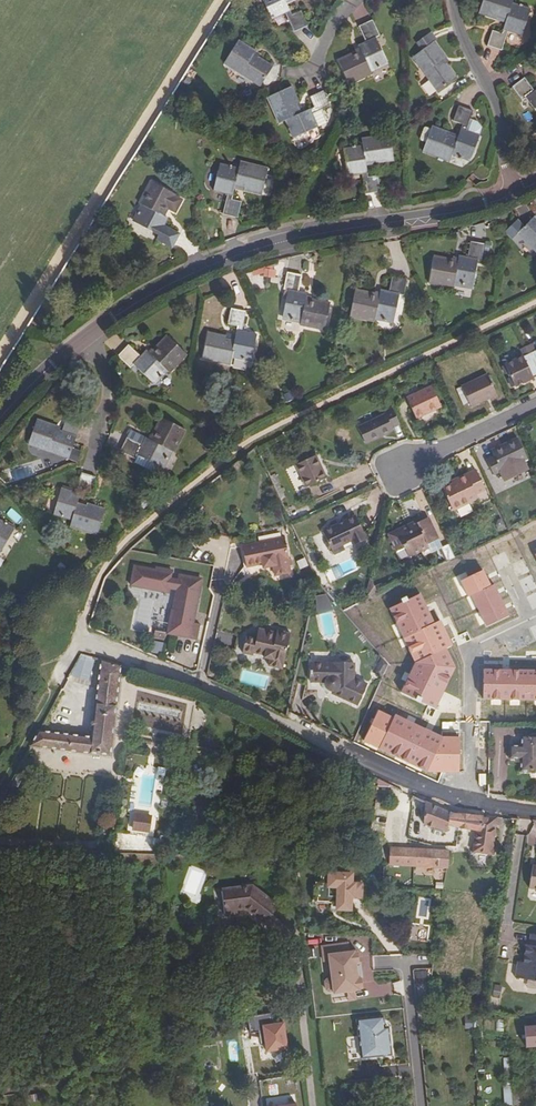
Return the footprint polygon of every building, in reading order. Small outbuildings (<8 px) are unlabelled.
[(271,19),(285,14),(294,33),(307,26),(301,12),(292,16),(285,2),(290,0),(263,0),(271,19)] [(479,14),(496,19),(496,18),(505,20),(501,34),(492,31),(487,46),(501,50),(508,31),(522,35),(530,10),(512,4),(513,0),(483,0),(479,14)] [(372,21),(359,27),(366,42),(358,46),(361,53),(354,56),(353,54),(338,61),(350,85),(371,74),(370,70),(387,63),(376,38),(379,36),(372,21)] [(353,33),(356,43),(363,41),(360,31),(353,33)] [(255,52),(238,41),(224,65),(261,86),(273,66),(258,57),(256,59),(252,56),(255,52)] [(446,57),(435,42),(412,58),(437,92),(457,78),(446,64),(445,64),(443,60),(446,57)] [(513,87),(522,101),(526,98),(535,112),(535,90),(534,92),(524,78),(513,87)] [(299,104),(292,87),(267,98),(279,124),(285,121),(293,139),(317,127),(311,114),(329,106),(322,92),(309,97),(314,107),(300,113),(297,105),(299,104)] [(423,152),(450,161),(453,155),(470,161),(479,136),(478,135),(481,128),(477,122),(469,120),(472,111),(459,107),(454,121),(462,125),(457,139),(448,136),(449,133),(432,127),(423,152)] [(429,128),(425,126),(418,141),(422,143),(429,128)] [(390,136),(362,140),(363,147),(344,150),(348,176),(362,174),(365,194),(380,191),(378,177),(368,178),(366,164),(375,162),(376,165),(394,161),(390,136)] [(238,169),(220,165),(214,190),(228,194),(223,214),(237,218),(241,203),(232,200),(235,187),(245,189),(245,191),(262,195),(268,169),(240,162),(238,169)] [(175,195),(152,182),(140,205),(145,207),(136,223),(158,236),(157,239),(172,247),(178,235),(164,226),(167,219),(162,215),(165,208),(167,209),(175,195)] [(535,217),(517,234),(535,253),(535,218),(535,217)] [(485,244),(471,241),(467,258),(458,257),(457,263),(449,262),(449,260),(434,257),(428,284),(453,288),(455,283),(473,286),(478,260),(482,261),(485,244)] [(301,276),(287,273),(284,289),(288,290),(282,316),(301,320),(299,325),(324,330),(330,304),(312,300),(312,302),(306,301),(307,294),(298,292),(301,276)] [(406,279),(392,276),(389,292),(380,290),(379,297),(371,295),(371,293),(355,290),(349,317),(374,322),(375,317),(394,320),(399,295),(403,295),(406,279)] [(245,312),(232,309),(228,324),(238,326),(234,341),(225,338),(225,337),(208,333),(203,359),(231,364),(233,357),(250,361),(256,335),(241,332),(245,312)] [(186,355),(166,336),(155,348),(156,350),(151,355),(146,351),(140,357),(128,346),(118,356),(130,368),(133,365),(153,383),(166,369),(170,373),(186,355)] [(531,352),(505,365),(515,386),(535,376),(535,363),(531,352)] [(497,395),(486,374),(461,386),(471,408),(497,395)] [(442,408),(433,388),(407,400),(417,420),(442,408)] [(400,424),(393,409),(385,412),(386,415),(359,429),(366,443),(394,430),(393,428),(400,424)] [(185,430),(161,418),(153,434),(155,435),(152,441),(146,438),(142,446),(127,439),(120,452),(135,459),(137,456),(161,468),(169,451),(174,453),(185,430)] [(55,426),(37,420),(28,446),(68,459),(76,437),(60,431),(59,433),(54,431),(55,426)] [(505,447),(493,453),(495,456),(487,460),(494,474),(516,465),(518,468),(524,465),(522,461),(529,458),(518,437),(503,444),(505,447)] [(505,447),(503,444),(492,449),(493,453),(505,447)] [(326,477),(316,455),(286,469),(296,491),(326,477)] [(486,490),(476,469),(458,478),(459,480),(443,488),(452,508),(478,497),(477,494),(486,490)] [(95,477),(81,473),(75,493),(61,489),(54,515),(71,521),(69,527),(97,535),(105,510),(87,504),(86,506),(77,503),(81,490),(90,492),(95,477)] [(11,508),(6,514),(17,524),(22,518),(11,508)] [(402,545),(403,548),(405,547),(409,555),(428,546),(427,544),(438,540),(428,518),(410,526),(409,525),(388,534),(395,548),(402,545)] [(357,519),(323,534),(334,558),(346,553),(344,548),(352,544),(353,546),(367,541),(357,519)] [(0,553),(14,530),(0,522),(0,553)] [(268,561),(269,565),(273,565),(275,575),(290,572),(287,558),(288,558),(284,537),(242,545),(246,566),(263,563),(268,561)] [(454,559),(448,545),(440,549),(446,562),(454,559)] [(167,632),(196,638),(199,623),(193,622),(200,588),(199,588),(201,579),(182,575),(181,580),(170,578),(172,570),(156,567),(156,570),(134,565),(131,584),(166,591),(172,588),(176,588),(179,589),(175,611),(172,610),(167,632)] [(312,597),(317,614),(332,611),(327,593),(312,597)] [(267,639),(269,631),(258,628),(255,637),(267,639)] [(269,657),(269,659),(267,666),(281,669),(289,633),(281,632),(281,634),(269,631),(267,639),(255,637),(245,634),(240,653),(252,655),(252,653),(263,656),(269,657)] [(153,652),(161,652),(161,642),(153,642),(153,652)] [(79,653),(71,675),(88,681),(95,658),(79,653)] [(383,678),(389,665),(383,658),(375,674),(383,678)] [(111,757),(121,666),(100,661),(92,736),(40,730),(30,748),(111,757)] [(333,664),(310,664),(310,682),(324,682),(325,685),(327,689),(329,691),(332,692),(332,694),(359,706),(367,685),(353,679),(354,663),(333,663),(333,664)] [(530,772),(535,771),(535,734),(519,735),(519,745),(507,746),(507,759),(518,759),(519,772),(530,772)] [(164,768),(135,765),(127,831),(155,835),(164,768)] [(486,825),(487,816),(451,813),(425,802),(424,825),(447,832),(448,826),(475,831),(472,852),(477,853),(480,825),(486,825)] [(492,855),(494,843),(497,817),(487,816),(486,825),(480,825),(477,853),(492,855)] [(146,849),(147,836),(115,835),(115,848),(146,849)] [(442,867),(445,867),(446,868),(448,851),(395,848),(396,866),(442,867)] [(355,885),(355,876),(332,875),(329,878),(328,882),(328,885),(323,885),(318,885),(318,887),(315,887),(314,903),(316,903),(330,903),(330,904),(333,904),(333,908),(339,908),(339,911),(352,911),(353,899),(364,899),(365,886),(355,885)] [(329,878),(332,875),(324,875),(323,885),(328,885),(328,882),(329,878)] [(266,924),(281,907),(255,887),(226,890),(228,916),(239,915),(247,910),(249,907),(252,909),(250,912),(266,924)] [(535,984),(535,937),(529,936),(528,948),(524,947),(522,959),(526,959),(525,965),(521,965),(517,964),(514,981),(535,984)] [(334,990),(334,992),(347,990),(355,989),(360,988),(360,986),(363,986),(362,976),(359,976),(359,973),(357,964),(357,961),(360,961),(358,950),(356,951),(355,949),(349,950),(348,941),(322,944),(323,954),(328,953),(329,959),(330,969),(331,977),(326,978),(324,980),(325,989),(329,990),(334,990)] [(413,970),(415,988),(431,985),(429,968),(413,970)] [(355,989),(347,990),(349,999),(356,998),(355,989)] [(358,1018),(362,1056),(382,1053),(381,1051),(392,1050),(389,1032),(385,1032),(384,1026),(385,1026),(384,1015),(358,1018)] [(284,1022),(260,1024),(262,1053),(287,1051),(284,1022)]
